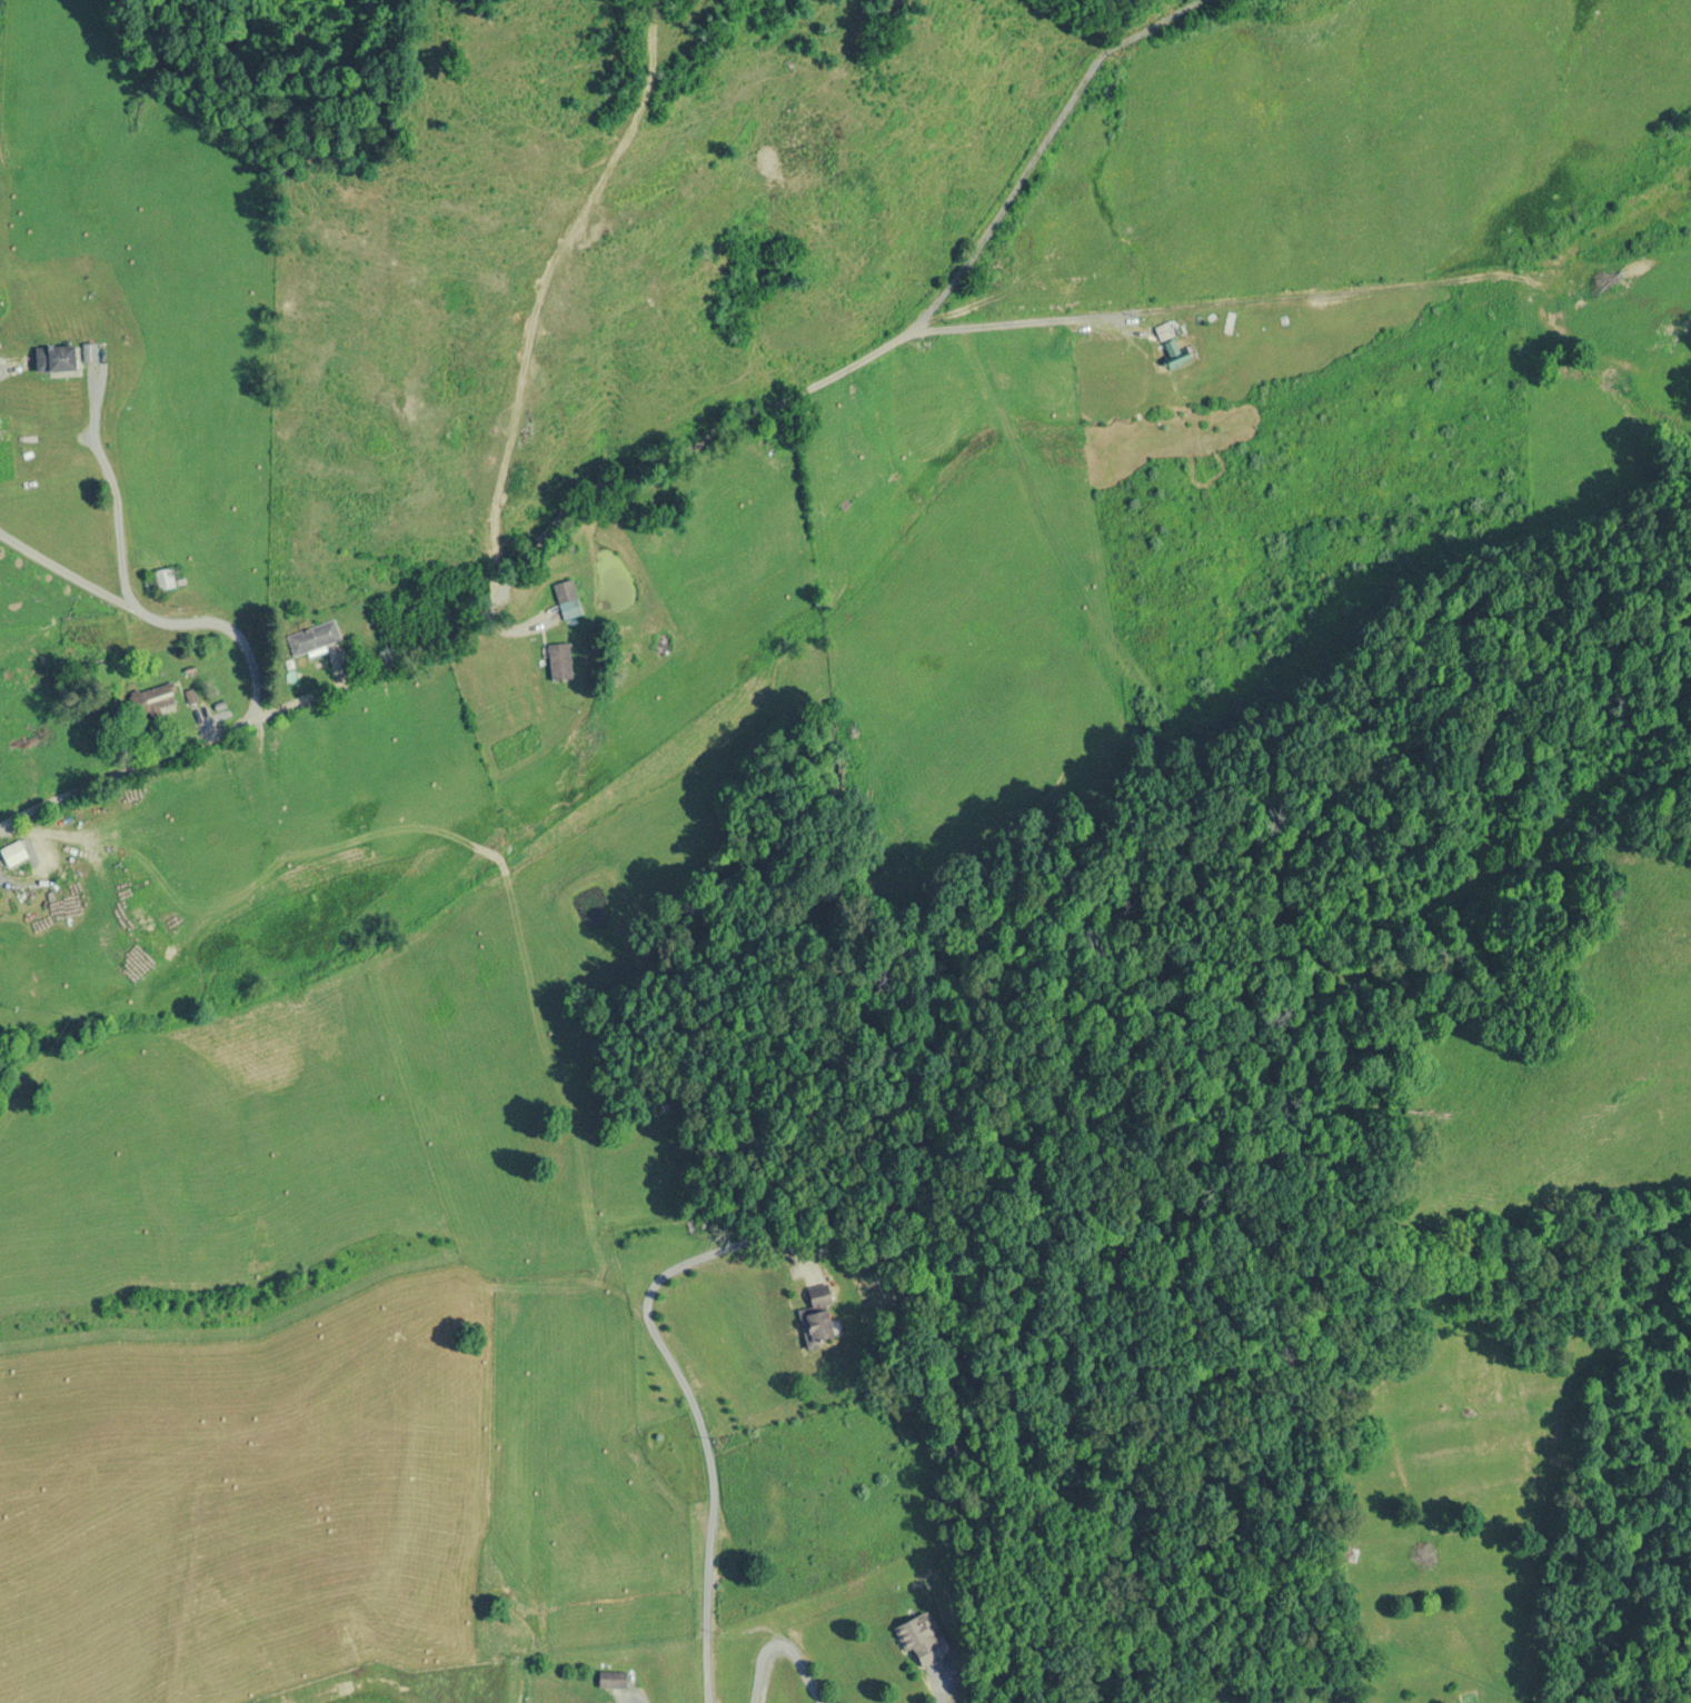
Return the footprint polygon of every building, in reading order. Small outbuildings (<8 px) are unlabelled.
[(82,363),(96,363),(96,344),(82,344),(82,363)] [(34,346),(34,372),(74,372),(74,346),(34,346)] [(1192,360),(1184,346),(1163,358),(1170,371),(1192,360)] [(141,575),(145,594),(175,588),(170,568),(141,575)] [(577,598),(570,579),(552,585),(558,604),(577,598)] [(286,635),(292,656),(340,641),(334,621),(286,635)] [(546,645),(551,681),(573,677),(568,642),(546,645)] [(134,718),(175,708),(169,683),(128,693),(134,718)] [(8,868),(28,858),(19,839),(0,849),(0,853),(8,868)] [(839,1340),(827,1293),(808,1298),(811,1310),(798,1313),(806,1348),(839,1340)] [(945,1650),(918,1613),(894,1631),(921,1668),(945,1650)]
